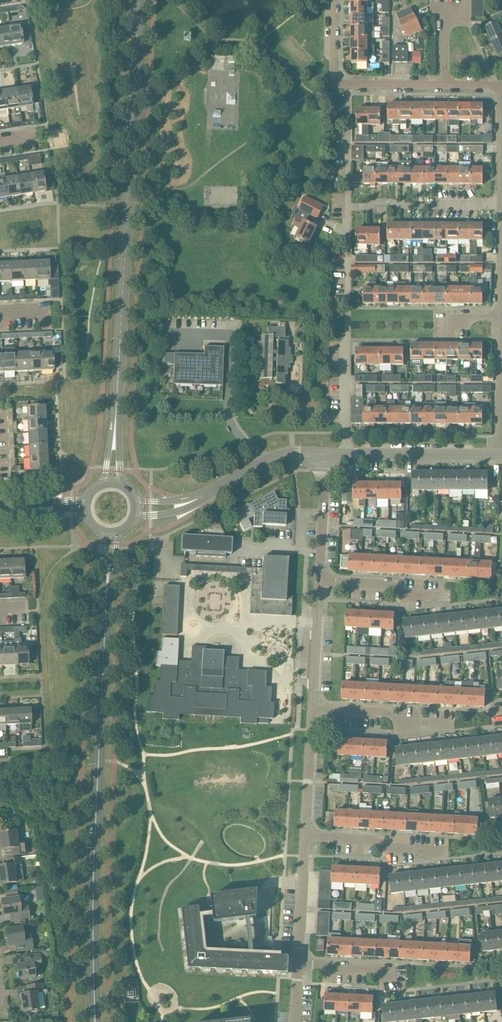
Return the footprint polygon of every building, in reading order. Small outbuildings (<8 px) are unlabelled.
[(367,3),(352,3),(352,15),(367,15),(367,8),(374,8),(374,3),(367,3)] [(422,30),(412,8),(397,15),(407,36),(422,30)] [(501,38),(501,34),(500,29),(501,28),(501,15),(501,13),(492,17),(495,23),(485,27),(492,42),(501,38)] [(352,26),(367,26),(367,15),(352,15),(352,26)] [(352,26),(352,38),(367,38),(374,38),(374,26),(367,26),(352,26)] [(9,29),(11,47),(24,45),(21,27),(9,29)] [(11,47),(9,29),(0,30),(0,49),(11,47)] [(31,34),(23,35),(24,45),(33,44),(31,34)] [(367,38),(352,38),(352,50),(375,50),(375,46),(367,46),(367,38)] [(492,42),(499,58),(501,56),(501,38),(492,42)] [(408,63),(408,46),(393,46),(393,63),(408,63)] [(375,50),(352,50),(352,62),(367,62),(367,57),(375,57),(375,50)] [(421,64),(421,52),(413,52),(413,64),(421,64)] [(17,89),(20,107),(27,106),(28,113),(34,112),(30,87),(17,89)] [(20,107),(17,89),(5,91),(8,109),(14,108),(15,115),(21,114),(20,107)] [(0,92),(0,117),(9,115),(8,109),(5,91),(0,92)] [(400,125),(400,104),(388,104),(388,120),(393,120),(393,125),(400,125)] [(412,120),(412,104),(400,104),(400,125),(407,125),(407,120),(412,120)] [(424,120),(424,104),(412,104),(412,120),(424,120)] [(436,120),(436,104),(424,104),(424,120),(436,120)] [(448,120),(448,104),(436,104),(436,120),(448,120)] [(448,120),(448,126),(459,126),(459,120),(459,104),(448,104),(448,120)] [(471,104),(459,104),(459,120),(471,120),(471,104)] [(471,120),(471,125),(476,125),(476,120),(483,120),(483,104),(471,104),(471,120)] [(369,109),(369,125),(381,125),(381,109),(381,106),(374,106),(374,109),(369,109)] [(368,125),(369,125),(369,109),(357,109),(357,125),(362,125),(362,136),(356,136),(356,143),(369,143),(369,136),(368,136),(368,125)] [(369,143),(385,143),(385,133),(378,133),(378,136),(369,136),(369,143)] [(385,143),(400,143),(400,136),(391,136),(391,133),(385,133),(385,143)] [(412,168),(412,184),(424,184),(423,168),(424,168),(424,160),(417,160),(417,168),(412,168)] [(376,184),(376,168),(376,161),(370,161),(370,168),(364,168),(364,176),(352,176),(352,183),(364,183),(364,184),(376,184)] [(400,162),(400,168),(400,184),(412,184),(412,168),(412,162),(400,162)] [(376,163),(376,168),(376,184),(388,184),(388,168),(388,163),(376,163)] [(400,184),(400,168),(388,168),(388,184),(400,184)] [(436,184),(436,168),(424,168),(423,168),(424,184),(436,184)] [(436,184),(448,184),(448,168),(436,168),(436,184)] [(448,184),(459,184),(459,168),(448,168),(448,184)] [(459,184),(472,184),(471,168),(459,168),(459,184)] [(471,168),(472,184),(483,184),(483,168),(471,168)] [(8,197),(5,179),(4,172),(0,173),(0,198),(8,197)] [(30,175),(33,193),(46,191),(43,173),(30,175)] [(30,175),(18,177),(21,195),(33,193),(30,175)] [(18,177),(5,179),(8,197),(21,195),(18,177)] [(324,206),(304,197),(298,210),(310,215),(317,219),(324,206)] [(297,218),(294,225),(301,228),(297,237),(309,243),(317,227),(307,222),(310,215),(304,212),(301,211),(297,218)] [(388,240),(400,240),(400,224),(388,224),(388,240)] [(412,240),(412,224),(400,224),(400,240),(412,240)] [(424,240),(424,224),(412,224),(412,240),(424,240)] [(424,224),(424,240),(429,240),(429,242),(430,243),(432,243),(433,243),(434,242),(435,242),(435,240),(435,224),(424,224)] [(447,240),(447,224),(435,224),(435,240),(441,240),(441,246),(447,246),(447,240)] [(459,240),(459,224),(447,224),(447,240),(459,240)] [(471,224),(459,224),(459,240),(471,240),(471,224)] [(471,240),(470,256),(471,256),(471,263),(483,263),(483,256),(477,256),(477,247),(477,240),(483,240),(483,224),(474,224),(471,224),(471,240)] [(356,245),(369,245),(369,229),(356,229),(356,245)] [(369,229),(369,245),(381,245),(381,229),(369,229)] [(400,256),(400,263),(409,263),(409,256),(409,249),(400,249),(400,256)] [(433,249),(423,249),(423,256),(424,256),(424,263),(433,263),(433,256),(433,249)] [(24,280),(37,280),(36,261),(23,262),(24,280)] [(49,261),(36,261),(37,280),(59,279),(58,265),(49,266),(49,261)] [(11,281),(10,262),(0,263),(0,281),(11,281)] [(11,281),(24,280),(23,262),(10,262),(11,281)] [(483,285),(477,285),(477,278),(470,278),(470,288),(471,288),(471,304),(483,304),(483,285)] [(364,304),(376,304),(376,287),(376,282),(370,282),(359,293),(364,298),(364,304)] [(388,287),(388,304),(400,304),(400,282),(393,282),(394,287),(388,287)] [(400,304),(412,304),(412,288),(405,288),(405,282),(400,282),(400,304)] [(435,288),(435,304),(447,304),(447,288),(447,282),(441,282),(441,288),(435,288)] [(388,287),(376,287),(376,304),(388,304),(388,287)] [(412,304),(424,304),(424,288),(412,288),(412,304)] [(435,304),(435,288),(424,288),(424,304),(435,304)] [(459,288),(447,288),(447,304),(459,304),(459,288)] [(470,288),(459,288),(459,304),(471,304),(471,288),(470,288)] [(12,296),(12,301),(25,301),(25,296),(25,289),(20,289),(20,296),(12,296)] [(59,289),(50,290),(51,300),(60,299),(59,289)] [(12,301),(12,296),(11,290),(7,290),(7,296),(0,297),(0,302),(12,301)] [(260,379),(261,379),(255,384),(261,391),(264,389),(264,387),(271,387),(271,384),(285,385),(285,375),(288,375),(288,368),(290,368),(290,363),(293,363),(293,356),(290,356),(290,349),(288,349),(288,341),(285,341),(285,328),(268,327),(268,336),(261,335),(261,343),(259,343),(258,350),(256,350),(256,357),(258,357),(258,365),(260,365),(260,379)] [(423,360),(423,344),(411,344),(411,360),(423,360)] [(435,360),(435,344),(423,344),(423,360),(435,360)] [(435,360),(435,366),(447,366),(447,363),(447,344),(435,344),(435,360)] [(459,360),(459,344),(447,344),(447,363),(447,366),(452,366),(452,360),(459,360)] [(471,344),(459,344),(459,360),(471,360),(471,344)] [(471,360),(470,376),(471,376),(471,383),(483,383),(483,376),(476,376),(477,360),(483,360),(483,344),(471,344),(471,360)] [(223,386),(224,350),(224,347),(222,347),(222,349),(206,349),(206,346),(204,346),(204,355),(174,354),(174,366),(173,384),(223,386)] [(368,364),(368,348),(356,348),(356,364),(368,364)] [(380,365),(380,349),(368,348),(368,364),(380,365)] [(392,365),(392,349),(380,349),(380,365),(392,365)] [(392,349),(392,365),(404,365),(404,349),(392,349)] [(53,351),(40,352),(41,370),(54,369),(53,364),(60,364),(60,358),(53,358),(53,351)] [(15,371),(28,371),(27,352),(15,353),(15,371)] [(28,371),(41,370),(40,352),(27,352),(28,371)] [(2,354),(3,372),(15,371),(15,353),(2,354)] [(364,424),(376,424),(376,408),(376,399),(370,399),(370,408),(364,408),(364,410),(364,416),(364,424)] [(388,408),(388,424),(400,424),(400,405),(399,405),(395,405),(395,400),(387,400),(387,408),(388,408)] [(400,424),(411,424),(411,408),(406,408),(406,401),(399,401),(399,405),(400,405),(400,424)] [(459,424),(471,424),(471,404),(465,404),(465,408),(459,408),(459,424)] [(471,404),(471,424),(476,424),(476,425),(477,426),(481,426),(482,425),(482,424),(483,424),(483,408),(476,408),(476,404),(471,404)] [(411,408),(411,424),(423,424),(423,408),(423,405),(417,405),(417,408),(411,408)] [(27,420),(46,419),(45,406),(27,407),(27,414),(22,414),(22,420),(27,420)] [(376,408),(376,424),(388,424),(388,408),(387,408),(376,408)] [(435,424),(435,408),(423,408),(423,424),(435,424)] [(435,424),(447,424),(447,408),(435,408),(435,424)] [(459,424),(459,408),(447,408),(447,424),(459,424)] [(364,416),(351,416),(351,424),(364,424),(364,416)] [(28,433),(46,432),(46,419),(27,420),(28,433)] [(29,445),(47,445),(46,432),(28,433),(29,445)] [(29,458),(48,457),(47,445),(29,445),(29,458)] [(48,470),(48,457),(29,458),(30,471),(32,471),(32,477),(43,476),(43,470),(48,470)] [(15,467),(14,459),(9,459),(10,472),(20,472),(20,466),(15,467)] [(412,490),(425,490),(425,472),(412,472),(412,490)] [(438,490),(438,472),(425,472),(425,490),(438,490)] [(450,490),(450,472),(438,472),(438,490),(450,490)] [(463,490),(463,472),(450,472),(450,490),(463,490)] [(475,490),(475,472),(463,472),(463,490),(475,490)] [(475,472),(475,490),(488,490),(488,472),(475,472)] [(366,499),(366,483),(354,483),(353,499),(360,499),(360,507),(366,507),(366,499)] [(366,499),(377,500),(378,483),(366,483),(366,499)] [(378,483),(377,500),(389,500),(390,484),(378,483)] [(402,484),(390,484),(389,500),(402,500),(402,484)] [(260,492),(233,505),(235,509),(262,496),(260,492)] [(252,516),(252,518),(254,517),(253,527),(262,528),(262,525),(285,526),(285,515),(287,516),(287,510),(286,510),(286,501),(277,500),(274,493),(249,505),(247,505),(246,505),(252,516)] [(248,520),(252,518),(252,516),(246,505),(236,510),(239,517),(238,518),(238,520),(243,531),(251,527),(248,520)] [(387,521),(387,528),(396,529),(404,529),(404,522),(404,513),(397,513),(397,522),(387,521)] [(219,523),(196,534),(192,537),(181,536),(180,552),(184,552),(184,556),(185,556),(185,552),(194,553),(194,557),(225,558),(225,554),(231,555),(232,539),(226,539),(218,524),(219,523)] [(351,529),(350,540),(363,541),(363,537),(363,530),(351,529)] [(449,535),(448,541),(455,542),(454,549),(457,549),(458,542),(458,535),(449,535)] [(480,562),(481,544),(482,536),(472,536),(472,543),(475,543),(474,562),(468,561),(467,578),(479,578),(480,562)] [(349,571),(361,572),(362,556),(350,555),(349,571)] [(373,573),(374,556),(362,556),(361,572),(373,573)] [(385,573),(385,557),(374,556),(373,573),(385,573)] [(288,559),(263,557),(262,569),(252,569),(249,615),(291,617),(292,598),(286,597),(288,559)] [(396,574),(397,558),(385,557),(385,573),(396,574)] [(408,574),(409,558),(397,558),(396,574),(408,574)] [(420,575),(421,559),(409,558),(408,574),(420,575)] [(421,559),(420,575),(432,576),(433,560),(421,559)] [(23,560),(11,561),(12,579),(24,578),(23,560)] [(433,560),(432,576),(444,576),(445,560),(433,560)] [(457,561),(445,560),(444,576),(456,577),(457,561)] [(12,579),(11,561),(0,561),(0,579),(12,579)] [(467,578),(468,561),(457,561),(456,577),(467,578)] [(492,563),(480,562),(479,578),(491,579),(492,563)] [(179,586),(164,585),(161,635),(176,635),(179,586)] [(12,593),(12,598),(25,598),(25,593),(19,593),(18,586),(12,586),(12,593)] [(491,611),(493,629),(501,628),(501,610),(491,611)] [(358,628),(359,612),(347,611),(346,627),(358,628)] [(491,611),(479,612),(481,630),(493,629),(491,611)] [(358,628),(370,629),(371,613),(359,612),(358,628)] [(479,612),(466,614),(468,632),(481,630),(479,612)] [(370,629),(382,629),(383,613),(371,613),(370,629)] [(383,613),(382,629),(394,630),(395,614),(383,613)] [(466,614),(454,615),(456,633),(468,632),(466,614)] [(454,615),(441,617),(443,635),(456,633),(454,615)] [(441,617),(429,618),(431,636),(443,635),(441,617)] [(429,618),(416,619),(418,637),(431,636),(429,618)] [(418,637),(416,619),(403,621),(405,639),(418,637)] [(19,632),(14,632),(14,647),(15,647),(16,665),(28,665),(28,646),(21,646),(21,638),(20,638),(19,632)] [(147,712),(147,713),(162,714),(162,720),(178,721),(178,715),(182,715),(193,716),(224,717),(240,718),(240,724),(256,724),(268,724),(268,719),(273,719),(273,703),(270,703),(271,688),(266,687),(267,672),(238,671),(239,658),(224,657),(224,652),(206,651),(206,647),(192,646),(191,661),(177,661),(178,639),(161,638),(160,652),(156,652),(155,666),(160,666),(160,682),(154,682),(153,697),(148,696),(148,697),(147,712)] [(2,647),(3,666),(16,665),(15,647),(14,647),(2,647)] [(473,654),(474,661),(487,660),(486,653),(473,654)] [(474,661),(473,654),(464,655),(465,662),(474,661)] [(450,657),(451,664),(460,663),(459,656),(450,657)] [(441,665),(451,664),(450,657),(441,658),(441,665)] [(436,658),(426,660),(427,667),(436,666),(436,658)] [(427,667),(426,660),(417,661),(418,668),(427,667)] [(401,702),(402,686),(402,683),(397,683),(397,681),(391,681),(390,685),(389,702),(401,702)] [(438,688),(437,704),(449,705),(450,681),(445,681),(444,688),(438,688)] [(450,681),(449,705),(460,706),(461,689),(455,689),(455,682),(450,681)] [(473,682),(462,682),(461,689),(460,706),(472,706),(473,690),(473,682)] [(473,682),(473,690),(472,706),(484,707),(485,691),(479,690),(479,683),(473,682)] [(354,700),(355,683),(343,683),(342,699),(354,700)] [(366,700),(367,684),(355,683),(354,700),(366,700)] [(378,701),(378,685),(367,684),(366,700),(378,701)] [(390,685),(378,685),(378,701),(389,702),(390,685)] [(413,703),(414,687),(402,686),(401,702),(413,703)] [(425,704),(426,687),(414,687),(413,703),(425,704)] [(437,704),(438,688),(426,687),(425,704),(437,704)] [(18,709),(5,710),(6,725),(19,725),(18,709)] [(18,709),(19,725),(19,731),(31,730),(31,724),(30,709),(18,709)] [(498,755),(496,737),(483,738),(485,756),(498,755)] [(485,756),(483,738),(471,740),(473,758),(485,756)] [(339,755),(351,756),(352,740),(340,739),(339,755)] [(351,756),(363,757),(364,741),(352,740),(351,756)] [(458,741),(460,759),(473,758),(471,740),(458,741)] [(363,757),(375,757),(376,741),(364,741),(363,757)] [(388,742),(376,741),(375,757),(387,758),(388,742)] [(448,761),(460,759),(458,741),(446,743),(448,761)] [(435,762),(448,761),(446,743),(433,744),(435,762)] [(423,763),(435,762),(433,744),(421,745),(423,763)] [(410,765),(423,763),(421,745),(408,747),(410,765)] [(393,760),(393,767),(398,766),(410,765),(408,747),(396,748),(397,758),(393,760)] [(448,771),(449,775),(450,775),(450,780),(463,779),(462,774),(462,770),(448,771)] [(425,778),(425,783),(438,782),(437,777),(436,773),(432,773),(432,777),(425,778)] [(467,782),(468,789),(477,788),(476,781),(467,782)] [(468,789),(467,782),(457,783),(458,790),(468,789)] [(452,784),(443,785),(444,792),(453,791),(452,784)] [(434,793),(444,792),(443,785),(434,786),(434,793)] [(429,786),(420,787),(420,794),(430,793),(429,786)] [(411,796),(420,794),(420,787),(410,788),(411,796)] [(501,817),(501,811),(501,799),(488,800),(490,818),(501,817)] [(360,803),(360,812),(359,828),(370,829),(371,813),(372,806),(367,806),(367,804),(360,803)] [(10,810),(6,815),(11,820),(15,814),(10,810)] [(347,827),(348,811),(336,811),(335,812),(326,811),(325,826),(335,827),(347,827)] [(359,828),(360,812),(348,811),(347,827),(359,828)] [(407,811),(407,815),(406,831),(418,831),(419,815),(419,811),(407,811)] [(382,829),(383,813),(371,813),(370,829),(382,829)] [(394,830),(395,814),(383,813),(382,829),(394,830)] [(406,831),(407,815),(395,814),(394,830),(406,831)] [(430,832),(431,816),(419,815),(418,831),(430,832)] [(441,833),(442,817),(431,816),(430,832),(441,833)] [(453,833),(454,817),(442,817),(441,833),(453,833)] [(465,834),(466,818),(454,817),(453,833),(465,834)] [(466,818),(465,834),(477,835),(478,819),(466,818)] [(19,831),(16,832),(0,834),(0,846),(1,850),(12,848),(13,856),(27,854),(25,843),(23,843),(22,838),(20,838),(19,831)] [(38,855),(21,857),(7,860),(8,866),(0,867),(0,885),(16,882),(15,872),(23,871),(40,868),(38,855)] [(492,883),(501,881),(501,863),(490,865),(492,883)] [(479,884),(492,883),(490,865),(477,866),(479,884)] [(467,885),(479,884),(477,866),(465,867),(467,885)] [(332,883),(344,884),(345,868),(333,867),(332,871),(332,879),(332,883)] [(452,869),(454,887),(467,885),(465,867),(452,869)] [(345,868),(344,884),(356,884),(357,868),(345,868)] [(357,868),(356,884),(368,885),(368,869),(357,868)] [(368,869),(368,885),(380,886),(381,870),(368,869)] [(442,888),(454,887),(452,869),(440,870),(442,888)] [(320,870),(320,878),(332,879),(332,871),(320,870)] [(429,889),(442,888),(440,870),(427,871),(429,889)] [(417,891),(429,889),(427,871),(415,873),(417,891)] [(404,892),(417,891),(415,873),(402,874),(404,892)] [(392,894),(404,892),(402,874),(390,876),(392,894)] [(331,887),(332,883),(332,879),(320,878),(319,884),(319,886),(331,887)] [(37,901),(45,900),(45,886),(37,887),(37,901)] [(331,887),(319,886),(319,894),(331,894),(331,887)] [(266,948),(269,894),(267,917),(263,917),(258,918),(259,891),(212,896),(213,907),(208,908),(208,907),(183,910),(190,969),(279,974),(289,975),(290,957),(274,957),(274,949),(266,948)] [(331,894),(319,894),(318,901),(331,902),(331,894)] [(5,900),(2,900),(4,916),(9,915),(10,923),(14,923),(30,921),(28,907),(20,908),(19,898),(18,898),(7,899),(5,900)] [(366,904),(365,911),(381,912),(381,900),(375,900),(375,904),(366,904)] [(318,901),(318,909),(330,910),(331,902),(318,901)] [(491,906),(491,911),(495,910),(496,915),(501,914),(501,905),(491,906)] [(490,911),(491,911),(491,906),(475,908),(475,915),(484,914),(484,915),(486,917),(487,917),(491,917),(490,911)] [(469,908),(459,909),(460,916),(469,915),(469,908)] [(460,916),(459,909),(450,910),(450,911),(451,917),(460,916)] [(436,912),(437,919),(446,918),(445,911),(436,912)] [(317,912),(317,920),(329,920),(330,912),(317,912)] [(427,920),(437,919),(436,912),(426,913),(427,920)] [(422,914),(412,915),(413,922),(423,921),(422,914)] [(404,923),(413,922),(412,915),(403,916),(404,923)] [(317,920),(316,928),(329,928),(329,920),(317,920)] [(6,931),(4,931),(5,938),(7,938),(8,946),(16,945),(17,952),(33,949),(31,935),(24,936),(22,928),(6,930),(6,931)] [(328,936),(329,928),(316,928),(316,936),(328,936)] [(329,939),(328,954),(340,955),(341,939),(341,934),(329,933),(329,936),(329,939)] [(483,952),(496,951),(494,933),(481,934),(483,952)] [(389,936),(388,942),(387,958),(399,958),(400,943),(400,937),(389,936)] [(400,943),(399,958),(411,959),(412,943),(411,943),(412,936),(406,936),(406,943),(400,943)] [(352,956),(353,940),(341,939),(340,955),(352,956)] [(353,940),(352,956),(364,956),(364,941),(353,940)] [(459,940),(459,946),(458,962),(470,962),(472,940),(459,940)] [(364,941),(364,956),(375,957),(376,941),(364,941)] [(387,958),(388,942),(376,941),(375,957),(387,958)] [(412,943),(411,959),(423,960),(424,944),(412,943)] [(424,944),(423,960),(435,960),(435,945),(424,944)] [(446,961),(447,945),(435,945),(435,960),(446,961)] [(458,962),(459,946),(447,945),(446,961),(458,962)] [(42,969),(40,955),(24,957),(25,964),(17,965),(19,981),(36,978),(34,970),(42,969)] [(43,992),(42,984),(28,986),(16,987),(18,995),(21,994),(21,995),(24,1012),(40,1009),(37,993),(43,992)] [(332,993),(326,993),(325,1011),(337,1011),(338,995),(332,995),(332,993)] [(483,995),(485,1012),(498,1011),(496,993),(483,995)] [(337,1011),(349,1012),(350,996),(338,995),(337,1011)] [(483,995),(471,996),(473,1014),(485,1012),(483,995)] [(349,1012),(361,1013),(362,997),(350,996),(349,1012)] [(471,996),(458,997),(460,1015),(473,1014),(471,996)] [(374,997),(362,997),(361,1013),(373,1013),(374,997)] [(460,1015),(458,997),(446,999),(448,1016),(460,1015)] [(448,1021),(446,999),(433,1000),(435,1018),(442,1017),(442,1021),(448,1021)] [(422,1019),(435,1018),(433,1000),(421,1001),(422,1019)] [(421,1001),(408,1003),(410,1021),(416,1020),(416,1021),(422,1021),(422,1019),(421,1001)] [(410,1021),(408,1003),(395,1004),(397,1021),(398,1021),(410,1021)] [(395,1004),(383,1006),(384,1021),(397,1021),(395,1004)]
